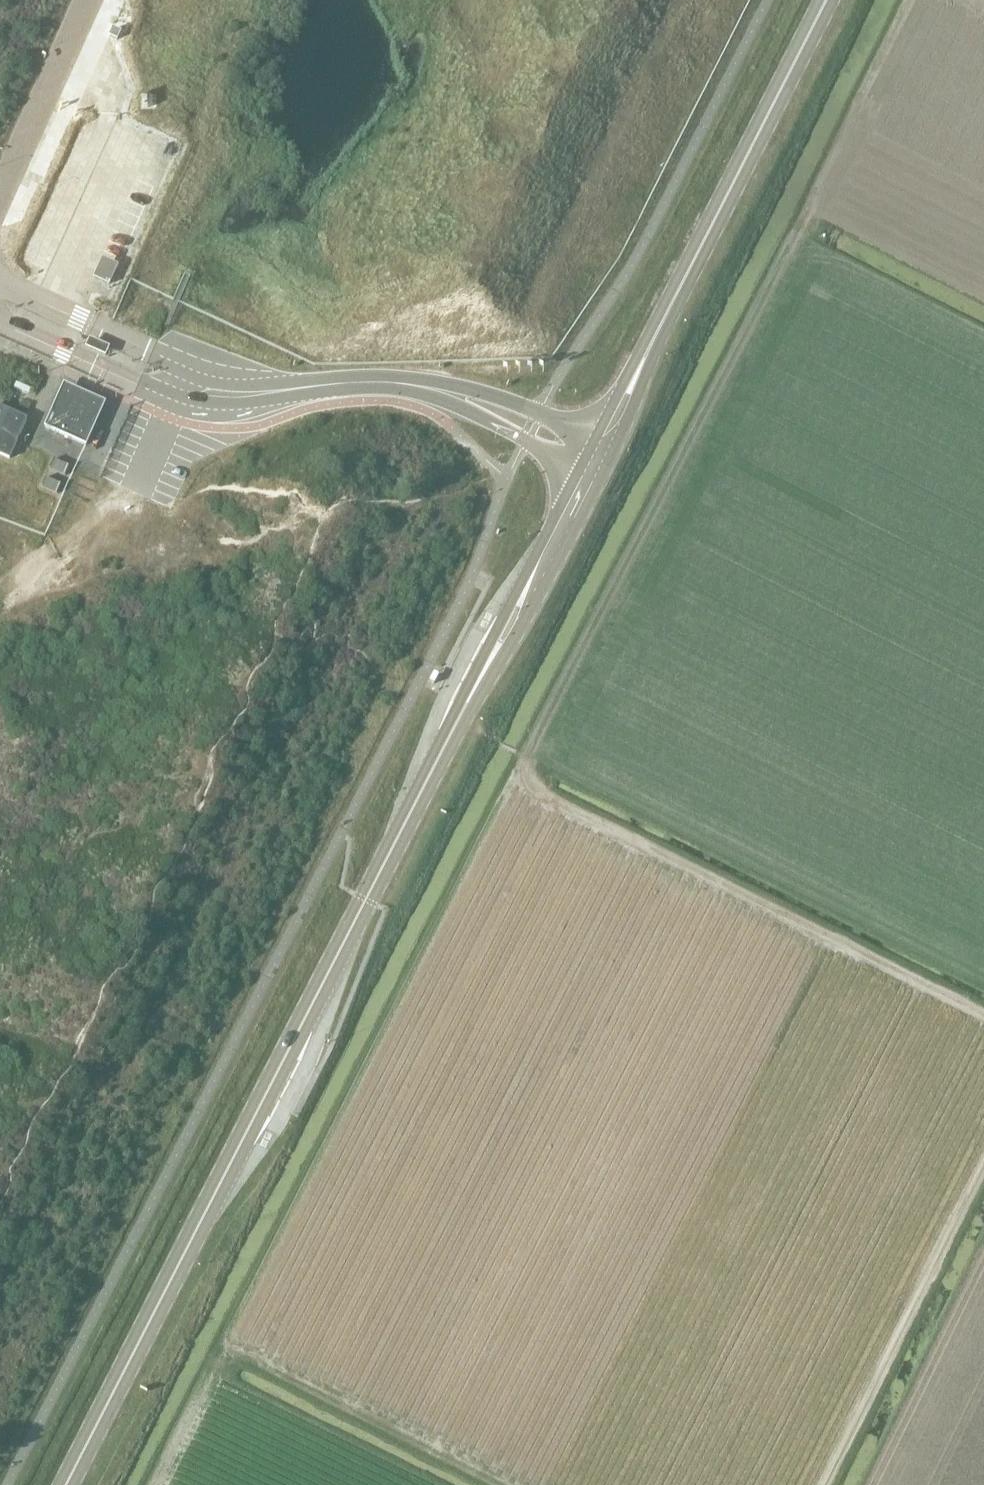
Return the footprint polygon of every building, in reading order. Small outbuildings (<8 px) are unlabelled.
[(110,349),(94,341),(91,349),(107,356),(110,349)] [(93,430),(88,427),(99,403),(68,389),(57,413),(52,411),(45,426),(85,444),(93,430)] [(9,459),(27,419),(0,407),(0,455),(9,459)] [(54,460),(49,470),(63,476),(68,465),(54,460)] [(45,478),(41,488),(55,494),(59,484),(45,478)]
